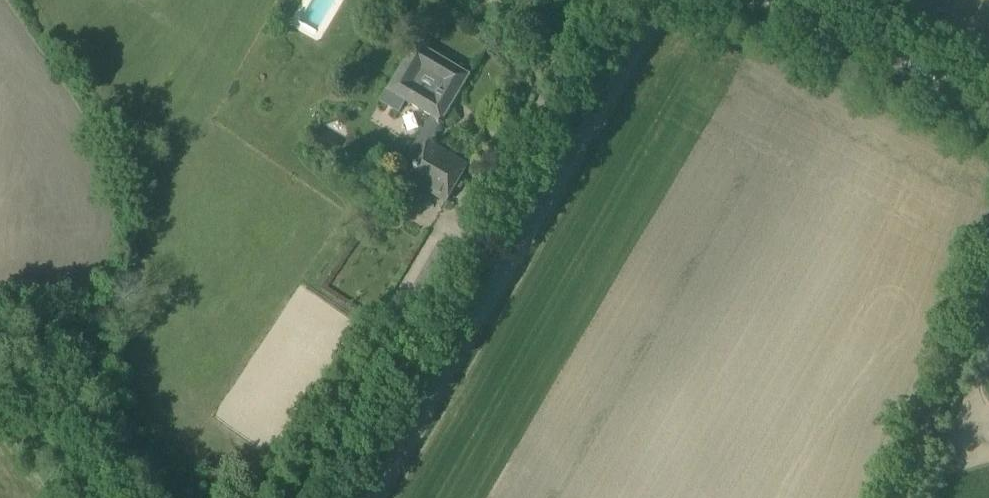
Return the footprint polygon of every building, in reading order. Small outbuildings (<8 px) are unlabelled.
[(313,8),(333,12),(336,0),(314,0),(313,8)] [(327,28),(332,20),(308,5),(303,13),(327,28)] [(442,122),(469,76),(415,44),(388,90),(442,122)] [(445,202),(466,165),(427,143),(406,179),(445,202)] [(436,249),(414,288),(441,303),(463,264),(436,249)]
